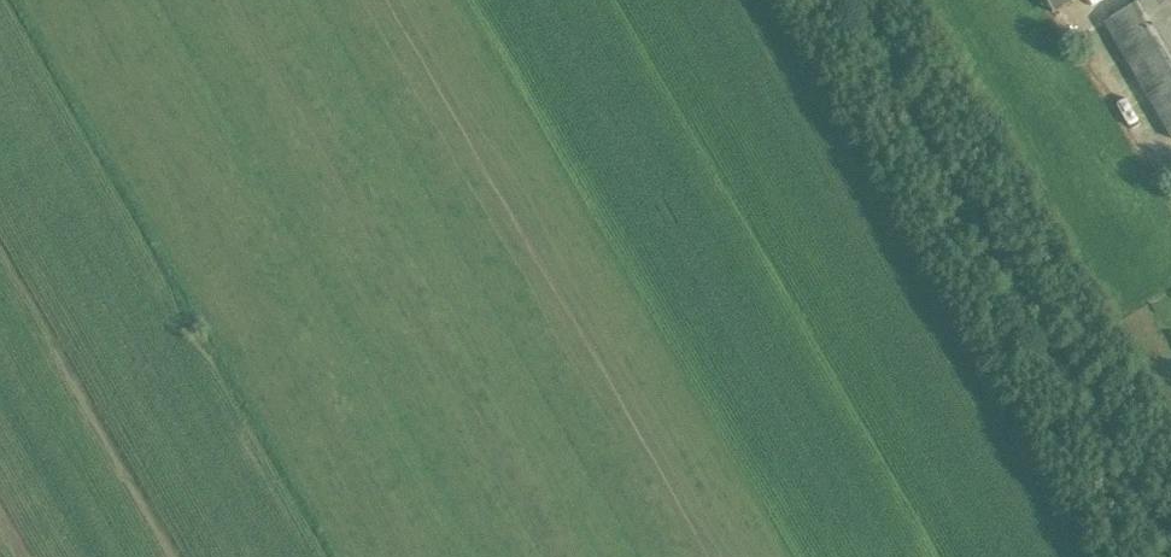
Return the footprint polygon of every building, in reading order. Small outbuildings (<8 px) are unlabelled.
[(1074,0),(1046,0),(1053,12),(1074,0)] [(1170,0),(1143,0),(1104,23),(1170,137),(1170,1),(1170,0)]
